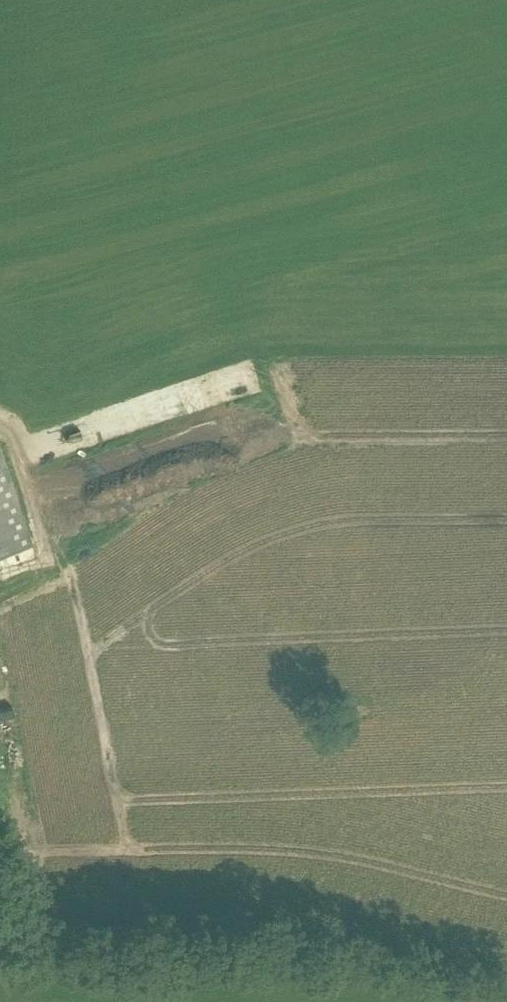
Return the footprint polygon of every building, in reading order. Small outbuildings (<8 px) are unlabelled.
[(34,544),(0,442),(0,554),(34,544)]
